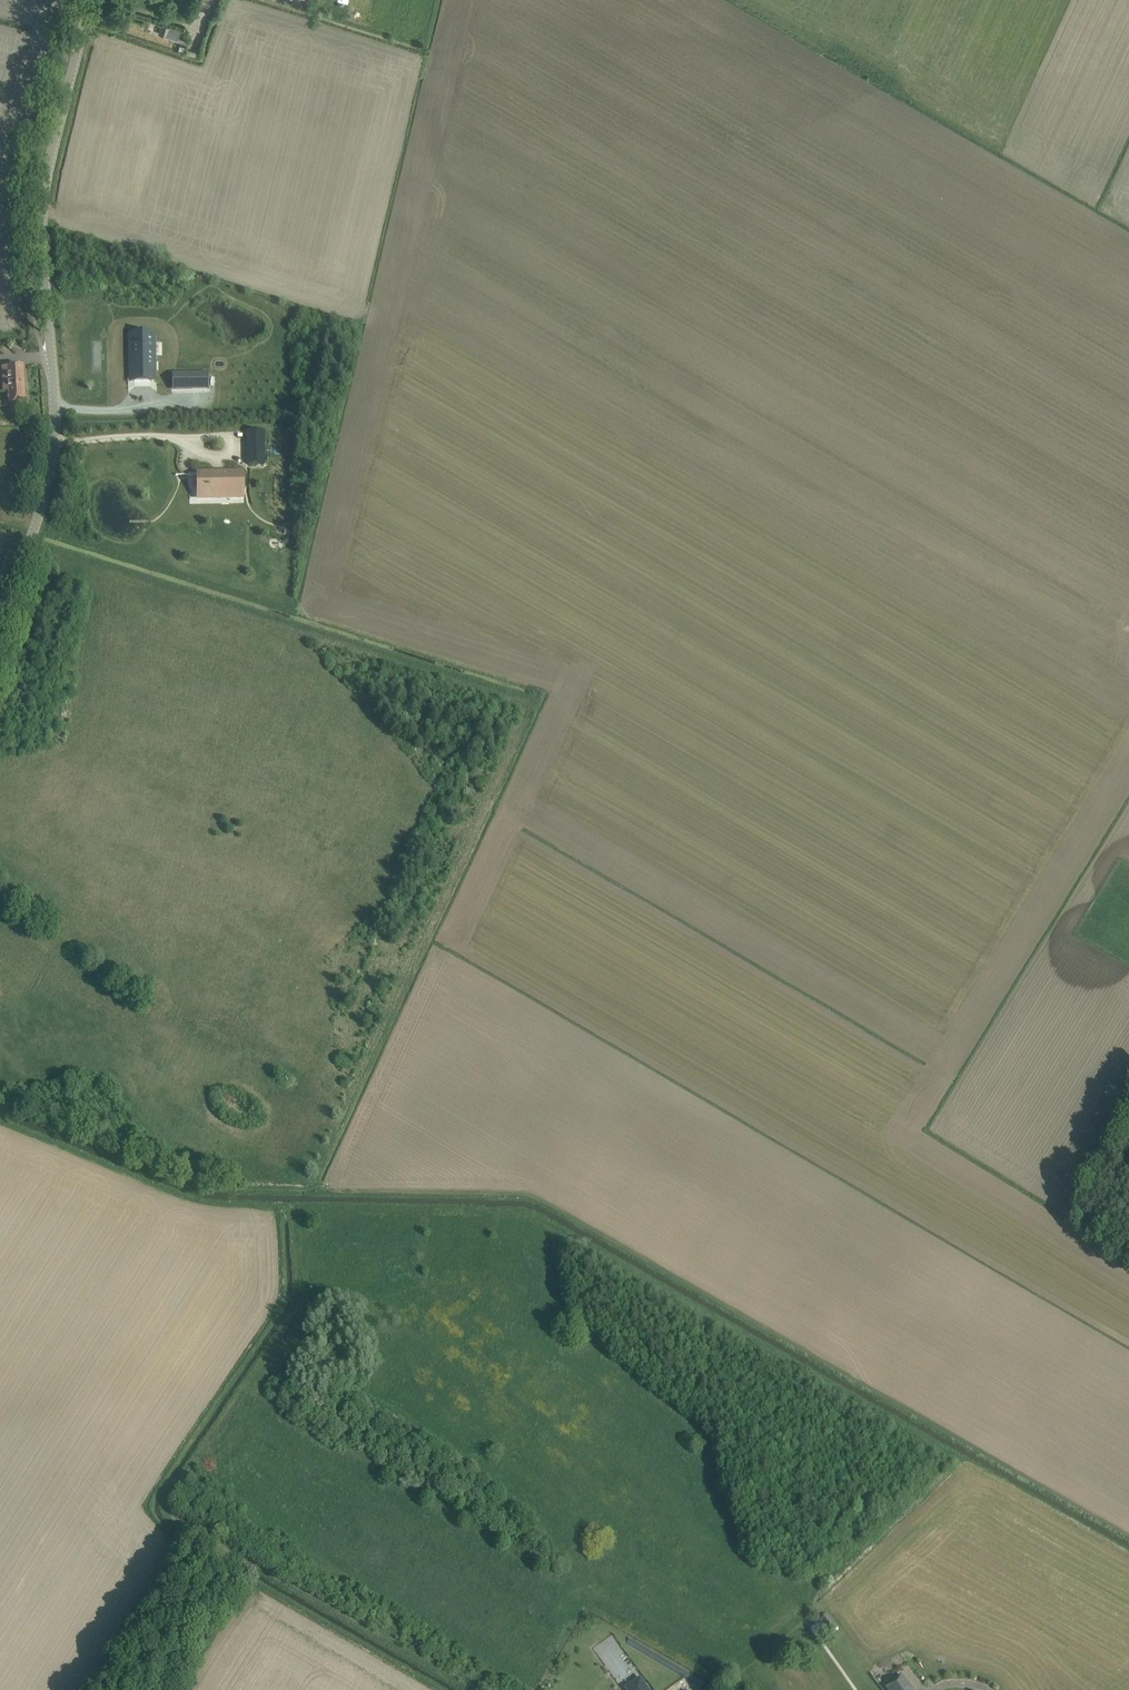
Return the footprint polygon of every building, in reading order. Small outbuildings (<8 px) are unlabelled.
[(178,41),(182,29),(166,23),(162,35),(178,41)] [(151,335),(130,335),(130,356),(133,356),(133,379),(154,379),(154,355),(151,355),(151,335)] [(74,338),(74,366),(103,367),(103,339),(74,338)] [(25,402),(23,365),(2,366),(4,391),(7,391),(8,403),(25,402)] [(195,374),(175,374),(176,389),(195,388),(195,374)] [(264,449),(248,449),(248,465),(264,464),(264,460),(264,449)] [(241,474),(199,474),(199,476),(200,488),(204,488),(204,490),(209,490),(209,496),(228,496),(229,496),(241,496),(241,474)] [(838,1628),(827,1614),(820,1619),(831,1634),(838,1628)] [(887,1686),(890,1689),(913,1689),(901,1675),(887,1686)] [(640,1678),(626,1688),(627,1689),(649,1689),(640,1678)]
